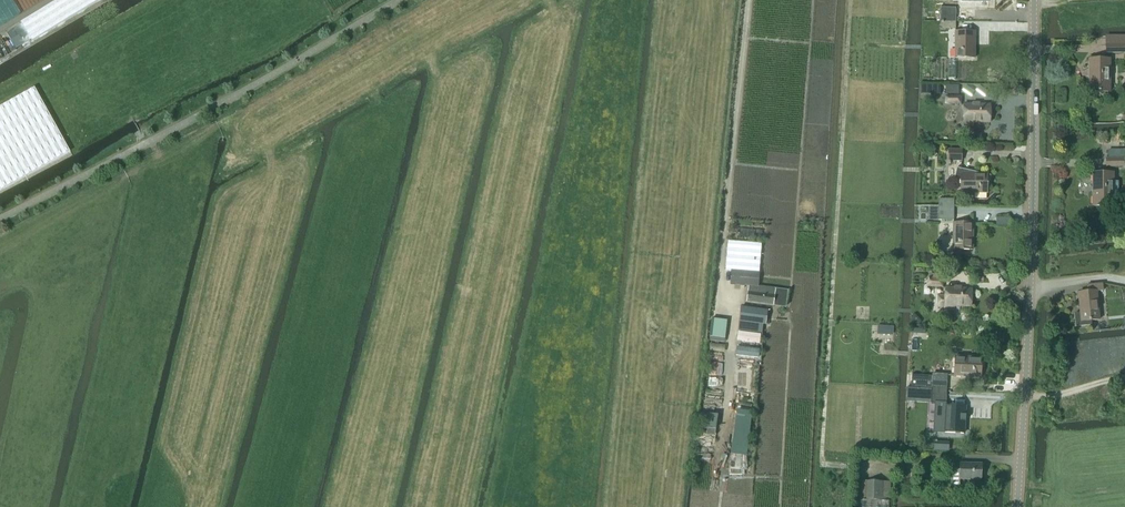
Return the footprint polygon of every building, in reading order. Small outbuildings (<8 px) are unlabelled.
[(20,25),(6,33),(16,49),(31,40),(32,41),(100,0),(58,0),(21,23),(22,24),(20,25)] [(956,22),(956,8),(940,8),(940,22),(956,22)] [(974,59),(975,32),(955,32),(955,59),(974,59)] [(1110,93),(1110,60),(1089,60),(1089,93),(1110,93)] [(945,94),(958,94),(958,86),(945,86),(945,94)] [(0,107),(0,191),(70,152),(35,88),(0,107)] [(990,123),(990,105),(963,105),(963,126),(973,126),(973,123),(990,123)] [(962,162),(962,157),(962,150),(948,150),(948,161),(948,164),(950,164),(950,161),(962,162)] [(957,169),(955,179),(961,180),(960,193),(987,193),(987,183),(989,183),(990,176),(987,175),(987,174),(978,174),(957,169)] [(1093,206),(1113,206),(1113,174),(1093,174),(1093,206)] [(954,221),(954,207),(939,207),(938,220),(954,221)] [(972,250),(973,224),(953,223),(953,250),(972,250)] [(743,286),(748,286),(758,287),(761,244),(728,241),(725,270),(731,270),(730,282),(730,284),(743,286)] [(1080,313),(1075,314),(1076,328),(1092,326),(1092,321),(1099,320),(1096,292),(1103,291),(1103,297),(1112,296),(1111,287),(1102,288),(1102,284),(1087,286),(1087,292),(1078,293),(1080,313)] [(788,291),(758,287),(748,286),(746,303),(786,308),(788,291)] [(971,307),(972,290),(945,288),(945,296),(938,296),(938,306),(944,306),(944,310),(954,310),(954,306),(971,307)] [(741,307),(738,331),(761,333),(762,325),(765,325),(767,310),(741,307)] [(910,317),(910,323),(912,325),(920,326),(920,322),(915,315),(912,315),(910,317)] [(737,341),(760,344),(761,335),(738,332),(737,341)] [(737,347),(736,356),(758,358),(759,350),(737,347)] [(981,378),(982,358),(955,357),(954,376),(981,378)] [(947,390),(947,383),(932,382),(932,376),(912,375),(911,387),(932,388),(931,389),(947,390)] [(946,404),(947,390),(931,389),(931,403),(946,404)] [(945,412),(940,412),(939,419),(945,419),(944,433),(964,434),(965,407),(946,406),(945,412)] [(981,481),(982,464),(960,463),(960,470),(946,469),(945,488),(959,489),(960,480),(981,481)] [(891,482),(860,481),(859,506),(888,506),(889,501),(890,501),(891,482)]
